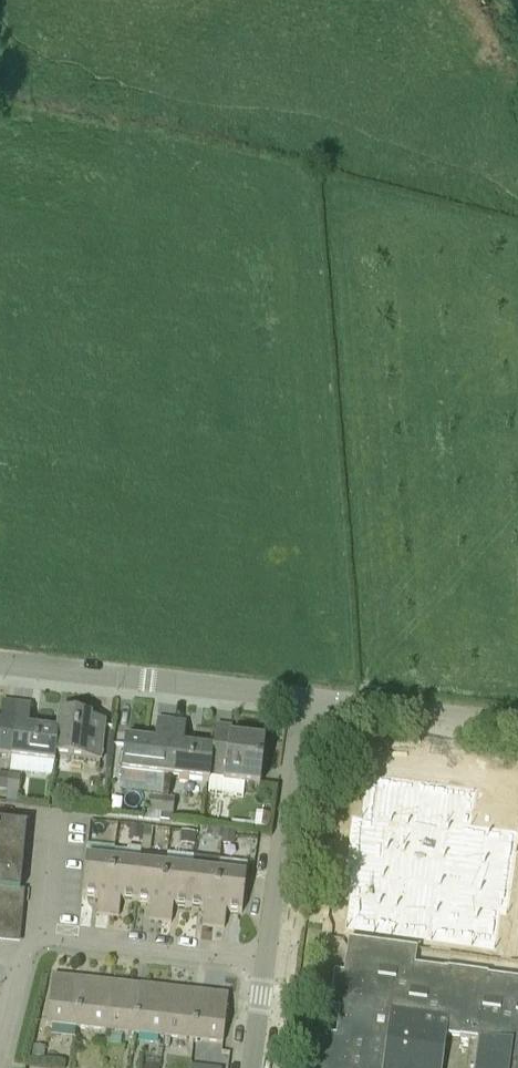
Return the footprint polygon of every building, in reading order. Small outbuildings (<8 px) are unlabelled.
[(10,758),(17,704),(2,702),(0,723),(0,757),(10,758)] [(55,763),(56,757),(55,757),(57,733),(28,729),(31,706),(17,704),(10,758),(55,763)] [(55,757),(56,757),(100,762),(104,722),(83,720),(84,716),(59,713),(57,733),(55,757)] [(166,777),(172,722),(157,720),(155,744),(125,740),(121,772),(166,777)] [(210,778),(213,751),(183,747),(186,723),(172,722),(166,777),(210,782),(210,778)] [(224,782),(260,786),(265,741),(231,737),(232,728),(216,727),(213,751),(210,778),(224,780),(224,782)] [(359,815),(351,814),(341,889),(349,890),(345,926),(495,948),(499,911),(507,912),(514,851),(517,829),(470,822),(475,786),(365,771),(359,815)] [(8,775),(0,774),(0,791),(7,792),(8,775)] [(19,793),(21,777),(8,775),(7,792),(6,802),(16,804),(18,793),(19,793)] [(160,822),(163,798),(151,796),(149,811),(145,811),(144,819),(160,822)] [(163,798),(160,822),(171,823),(172,815),(173,815),(175,799),(163,798)] [(256,814),(255,828),(268,829),(270,815),(256,814)] [(24,901),(25,892),(19,892),(22,869),(26,827),(0,824),(0,943),(19,945),(24,901)] [(96,914),(107,916),(113,861),(86,859),(82,896),(98,898),(96,914)] [(113,861),(107,916),(119,917),(121,900),(135,902),(139,864),(113,861)] [(139,864),(135,902),(151,904),(149,920),(160,921),(166,867),(139,864)] [(173,906),(189,908),(193,870),(166,867),(160,921),(172,923),(173,906)] [(202,926),(214,927),(219,873),(193,870),(189,908),(204,909),(202,926)] [(242,913),(246,876),(219,873),(214,927),(224,928),(226,912),(242,913)] [(336,1032),(342,1032),(341,1037),(318,1034),(314,1067),(442,1067),(447,1036),(460,1037),(477,1039),(473,1067),(517,1067),(517,980),(488,976),(488,975),(487,975),(486,976),(468,974),(466,986),(446,983),(448,969),(447,969),(447,971),(414,967),(417,949),(349,940),(344,974),(334,972),(329,1008),(339,1009),(336,1032)] [(47,1025),(77,1028),(82,980),(53,977),(47,1025)] [(82,980),(77,1028),(106,1031),(111,983),(82,980)] [(111,983),(106,1031),(135,1034),(140,986),(111,983)] [(135,1034),(165,1037),(170,989),(140,986),(135,1034)] [(170,989),(165,1037),(194,1040),(199,993),(170,989)] [(199,993),(194,1040),(223,1044),(228,996),(199,993)]
